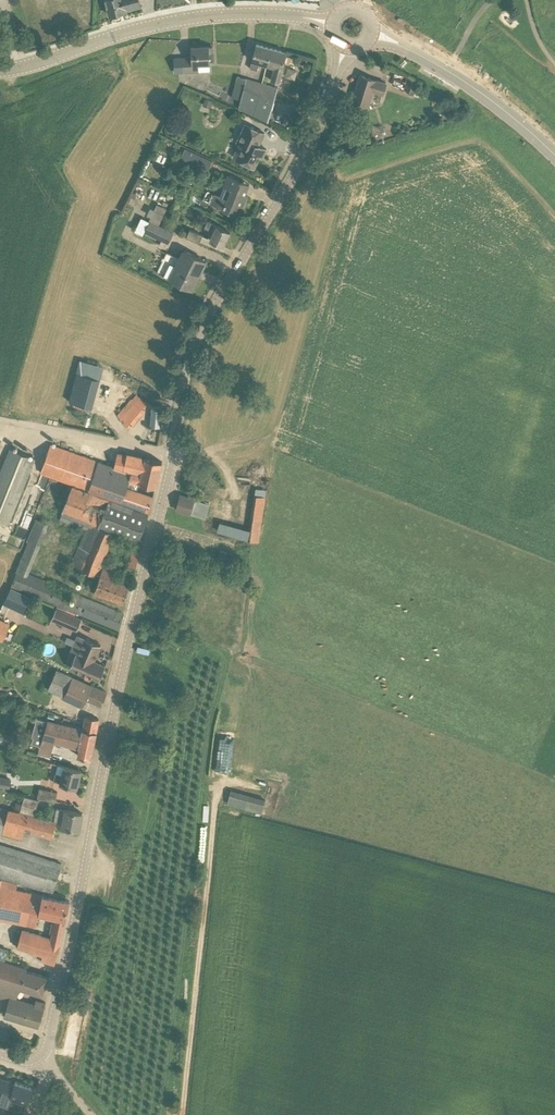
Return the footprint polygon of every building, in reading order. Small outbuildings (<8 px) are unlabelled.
[(110,15),(127,11),(126,10),(142,6),(140,0),(106,0),(110,15)] [(267,65),(272,48),(257,44),(250,67),(256,69),(258,63),(267,65)] [(210,71),(209,52),(212,52),(212,46),(192,46),(192,57),(182,57),(182,72),(210,71)] [(282,68),(287,52),(272,48),(267,65),(274,67),(270,80),(279,82),(283,68),(282,68)] [(286,67),(284,75),(298,79),(300,70),(286,67)] [(383,94),(386,83),(360,74),(352,101),(368,105),(373,91),(383,94)] [(259,94),(263,83),(246,78),(245,81),(236,78),(231,96),(241,99),(238,108),(253,115),(256,104),(256,103),(259,93),(259,94)] [(278,87),(268,84),(263,83),(259,94),(259,93),(256,103),(256,104),(253,115),(268,123),(268,122),(278,87)] [(203,105),(210,108),(213,101),(212,101),(206,98),(203,104),(203,105)] [(289,124),(295,104),(279,99),(273,119),(289,124)] [(263,132),(253,127),(244,122),(235,140),(239,142),(232,156),(254,167),(260,156),(263,157),(267,149),(257,144),(263,132)] [(208,171),(212,161),(185,148),(180,159),(208,171)] [(156,152),(151,163),(162,168),(167,156),(156,152)] [(249,183),(229,175),(228,175),(220,195),(212,191),(208,202),(234,213),(238,203),(243,205),(248,195),(245,193),(249,183)] [(139,228),(169,243),(174,232),(151,220),(150,221),(144,218),(139,228)] [(230,231),(220,226),(207,220),(204,226),(213,231),(208,239),(223,246),(230,231)] [(200,242),(203,235),(190,229),(187,236),(200,242)] [(206,261),(196,256),(182,249),(179,257),(168,252),(158,271),(169,277),(169,278),(192,289),(206,261)] [(89,408),(101,365),(78,359),(66,401),(89,408)] [(130,427),(137,419),(145,409),(142,407),(147,402),(136,394),(132,398),(131,397),(116,415),(130,427)] [(150,412),(149,426),(164,426),(165,413),(150,412)] [(127,453),(127,455),(118,453),(114,466),(51,444),(41,471),(89,488),(88,489),(149,511),(154,496),(127,487),(129,480),(156,486),(162,461),(127,453)] [(35,458),(11,448),(0,474),(0,519),(10,523),(36,458),(35,458)] [(93,593),(113,599),(124,602),(129,585),(119,581),(113,579),(116,569),(102,564),(113,532),(138,541),(148,513),(70,486),(59,520),(85,530),(66,577),(77,580),(81,567),(99,573),(93,593)] [(257,540),(268,489),(256,487),(248,524),(220,518),(217,532),(257,540)] [(180,495),(177,508),(191,512),(195,499),(180,495)] [(132,548),(128,566),(135,567),(139,550),(132,548)] [(11,585),(92,619),(120,630),(124,613),(17,568),(11,585)] [(4,603),(23,611),(30,596),(11,587),(4,603)] [(77,630),(81,617),(57,607),(51,619),(77,630)] [(0,619),(0,640),(2,641),(10,624),(0,619)] [(76,651),(70,666),(99,680),(105,666),(94,661),(101,645),(85,638),(79,652),(76,651)] [(58,669),(56,673),(48,689),(65,696),(64,698),(84,708),(87,699),(101,706),(107,692),(97,687),(58,669)] [(99,718),(88,716),(85,715),(82,727),(82,728),(79,745),(80,745),(78,756),(91,758),(99,718)] [(58,740),(62,723),(48,720),(46,729),(43,729),(38,753),(51,756),(54,740),(58,740)] [(82,728),(82,727),(62,723),(58,740),(79,745),(82,728)] [(81,770),(71,767),(64,766),(62,774),(55,772),(53,780),(60,782),(60,783),(77,787),(81,770)] [(11,779),(0,776),(0,785),(9,787),(11,779)] [(58,791),(39,787),(37,797),(55,801),(58,791)] [(266,798),(231,789),(227,803),(263,812),(266,798)] [(39,799),(24,795),(20,811),(35,815),(39,799)] [(12,809),(11,810),(0,807),(0,831),(3,832),(3,833),(22,838),(25,829),(41,834),(51,837),(52,838),(56,821),(35,816),(35,815),(20,811),(12,809)] [(83,812),(72,810),(64,809),(60,826),(79,830),(83,812)] [(51,860),(0,844),(0,876),(42,890),(53,893),(62,863),(51,860)] [(43,895),(44,895),(17,890),(18,884),(2,879),(1,880),(0,879),(0,918),(26,924),(36,926),(38,913),(56,917),(55,922),(53,922),(51,932),(53,932),(52,937),(24,928),(18,947),(43,955),(42,961),(55,965),(67,920),(70,900),(43,895)] [(6,959),(9,949),(0,946),(0,958),(5,960),(6,959)] [(9,999),(4,1015),(39,1026),(46,1002),(36,999),(36,1002),(15,996),(18,986),(42,994),(48,976),(25,969),(27,966),(6,959),(5,960),(0,958),(0,997),(9,999)] [(32,1087),(0,1077),(0,1103),(24,1111),(32,1087)]
